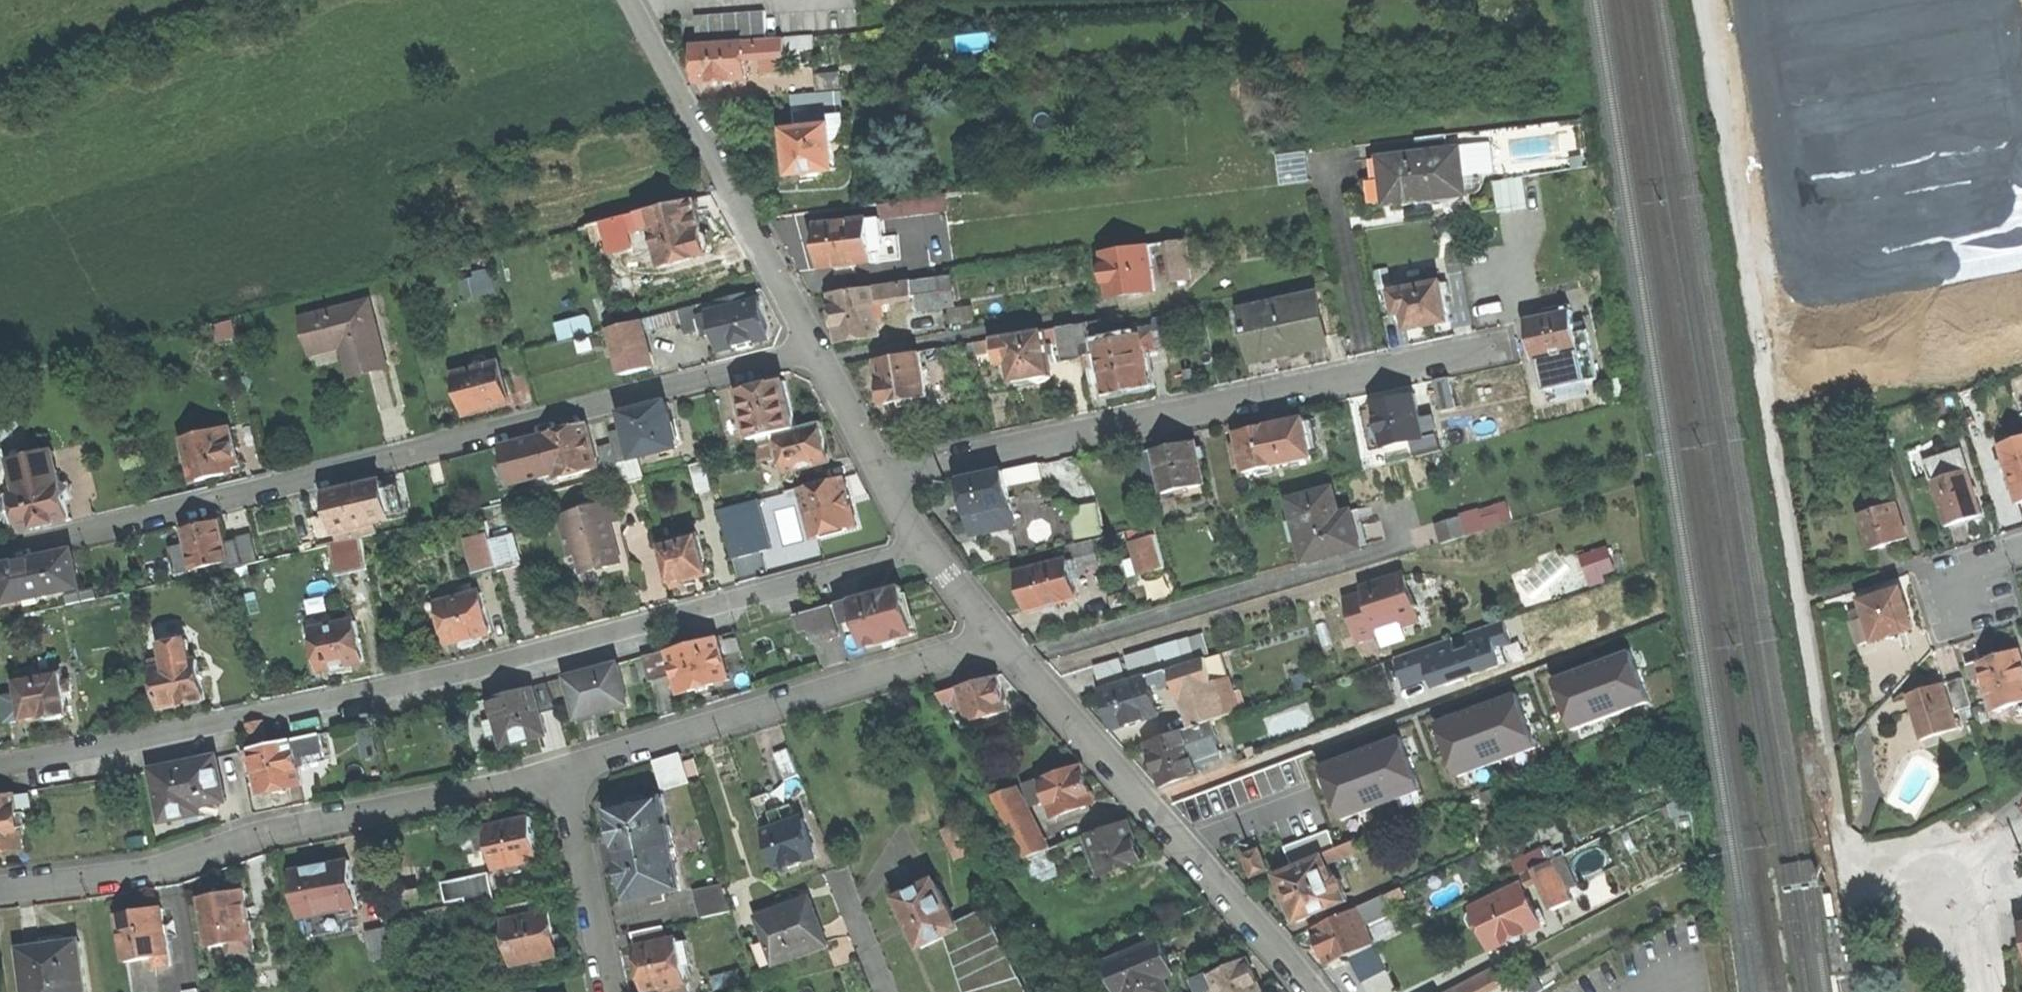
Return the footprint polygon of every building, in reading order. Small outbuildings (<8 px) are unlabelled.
[(775,34),(736,37),(737,51),(776,48),(775,34)] [(736,37),(687,42),(689,61),(691,77),(739,73),(737,51),(736,37)] [(810,69),(812,86),(837,84),(836,66),(810,69)] [(786,89),(790,124),(826,119),(824,102),(799,105),(797,88),(786,89)] [(784,146),(787,169),(854,161),(850,130),(848,117),(857,116),(855,98),(824,102),(826,119),(790,124),(781,125),(784,146)] [(860,115),(857,116),(848,117),(850,130),(861,129),(860,115)] [(1454,126),(1374,139),(1378,163),(1382,184),(1461,171),(1459,153),(1454,126)] [(1475,150),(1459,153),(1461,171),(1478,168),(1475,150)] [(1498,178),(1501,209),(1530,206),(1528,175),(1498,178)] [(875,197),(877,212),(920,206),(918,190),(875,197)] [(581,229),(586,246),(652,227),(663,266),(710,252),(709,249),(713,245),(709,231),(702,229),(698,215),(693,197),(581,229)] [(864,212),(813,220),(816,244),(819,263),(871,255),(868,234),(880,232),(877,212),(864,214),(864,212)] [(1190,242),(1174,245),(1181,281),(1197,278),(1190,242)] [(1107,255),(1115,297),(1136,293),(1160,289),(1152,247),(1107,255)] [(1441,258),(1391,269),(1394,282),(1396,291),(1403,290),(1407,306),(1449,296),(1441,258)] [(945,268),(910,274),(912,289),(917,288),(919,301),(950,296),(945,268)] [(1317,272),(1244,289),(1254,332),(1290,324),(1292,332),(1311,327),(1329,323),(1317,272)] [(910,274),(885,278),(887,293),(912,289),(910,274)] [(1566,277),(1554,280),(1556,287),(1568,284),(1566,277)] [(885,278),(870,280),(872,295),(879,294),(887,293),(885,278)] [(465,286),(470,303),(497,296),(492,279),(465,286)] [(870,280),(831,287),(835,309),(839,333),(878,327),(875,310),(881,308),(879,294),(872,295),(870,280)] [(1545,290),(1527,295),(1532,314),(1536,333),(1540,332),(1589,319),(1584,302),(1573,304),(1568,284),(1556,287),(1554,280),(1544,283),(1545,290)] [(724,307),(699,314),(702,325),(705,334),(718,330),(722,346),(746,339),(771,332),(761,296),(724,307)] [(721,298),(697,305),(699,314),(724,307),(721,298)] [(688,329),(702,325),(699,314),(697,305),(682,309),(686,320),(688,329)] [(372,307),(304,325),(313,358),(344,349),(353,383),(370,379),(390,373),(372,307)] [(644,332),(686,320),(682,309),(641,321),(644,332)] [(566,338),(599,328),(594,311),(561,321),(566,338)] [(1592,319),(1589,319),(1540,332),(1548,362),(1562,359),(1586,353),(1599,349),(1592,319)] [(653,365),(644,332),(641,321),(611,329),(624,374),(653,365)] [(1061,326),(1069,360),(1088,355),(1085,343),(1080,321),(1061,326)] [(1156,326),(1100,339),(1105,361),(1112,389),(1131,384),(1155,378),(1148,348),(1160,345),(1156,326)] [(1048,328),(1008,335),(1012,360),(1016,378),(1035,375),(1056,371),(1048,328)] [(1002,362),(1012,360),(1008,335),(977,341),(979,353),(999,349),(1002,362)] [(1100,339),(1085,343),(1088,355),(1090,364),(1105,361),(1100,339)] [(920,350),(879,358),(884,380),(888,402),(929,394),(920,350)] [(1588,364),(1586,353),(1562,359),(1565,370),(1588,364)] [(1097,392),(1112,389),(1105,361),(1090,364),(1097,392)] [(501,368),(459,380),(470,419),(490,413),(512,407),(501,368)] [(1432,376),(1439,405),(1454,401),(1447,373),(1432,376)] [(790,375),(744,388),(758,435),(772,431),(782,428),(803,422),(796,396),(790,375)] [(1373,400),(1384,443),(1414,436),(1424,433),(1420,414),(1413,390),(1389,396),(1373,400)] [(1305,397),(1279,404),(1289,442),(1315,435),(1305,397)] [(1934,415),(1948,411),(1944,397),(1930,401),(1934,415)] [(632,429),(640,456),(684,444),(672,402),(651,408),(628,414),(632,429)] [(1258,409),(1239,414),(1242,425),(1248,448),(1249,452),(1289,442),(1279,404),(1258,409)] [(1434,411),(1420,414),(1424,433),(1439,429),(1434,411)] [(825,416),(803,422),(782,428),(786,442),(793,467),(805,463),(807,470),(825,465),(823,458),(836,454),(831,438),(825,416)] [(1175,429),(1157,433),(1165,465),(1168,477),(1206,468),(1196,424),(1175,429)] [(605,469),(592,425),(569,431),(551,436),(556,452),(549,454),(552,466),(560,464),(564,480),(605,469)] [(1239,450),(1248,448),(1242,425),(1233,427),(1239,450)] [(786,442),(782,428),(772,431),(776,445),(786,442)] [(623,461),(640,456),(632,429),(615,434),(618,446),(623,461)] [(1443,445),(1439,429),(1424,433),(1414,436),(1418,451),(1443,445)] [(776,445),(772,431),(758,435),(765,459),(778,455),(776,445)] [(1150,468),(1165,465),(1157,433),(1143,437),(1150,468)] [(234,438),(188,451),(199,492),(220,486),(239,481),(238,476),(244,475),(234,438)] [(2019,502),(2021,501),(2021,439),(2001,446),(2019,502)] [(626,472),(623,461),(618,446),(604,450),(611,476),(626,472)] [(1926,462),(1933,482),(1968,471),(1962,450),(1926,462)] [(1039,451),(1007,459),(1011,473),(1043,465),(1039,451)] [(1007,459),(965,470),(969,485),(973,502),(1015,491),(1011,473),(1007,459)] [(708,467),(695,471),(704,500),(717,496),(708,467)] [(1337,467),(1293,480),(1305,518),(1311,540),(1354,527),(1344,492),(1337,467)] [(1967,519),(1982,514),(1968,471),(1933,482),(1947,525),(1967,519)] [(16,488),(26,528),(52,521),(75,515),(64,472),(47,476),(48,480),(40,481),(39,478),(18,484),(19,487),(16,488)] [(802,495),(816,542),(857,530),(850,505),(844,482),(802,495)] [(357,495),(335,501),(340,521),(347,544),(356,542),(355,537),(384,529),(398,526),(388,487),(357,495)] [(1354,489),(1344,492),(1354,527),(1364,524),(1354,489)] [(791,491),(724,508),(736,558),(766,550),(770,568),(800,561),(800,559),(807,557),(791,491)] [(1020,510),(1015,491),(973,502),(978,521),(1020,510)] [(1100,491),(1077,497),(1083,524),(1107,518),(1100,491)] [(1861,514),(1871,549),(1888,544),(1907,538),(1896,503),(1861,514)] [(1469,514),(1425,527),(1430,547),(1491,529),(1488,517),(1471,522),(1469,514)] [(1161,519),(1148,523),(1158,554),(1171,550),(1161,519)] [(387,539),(384,529),(355,537),(356,542),(347,544),(340,521),(319,527),(326,556),(336,553),(367,545),(387,539)] [(206,532),(196,535),(196,540),(192,542),(202,581),(247,568),(244,555),(235,558),(228,532),(218,535),(210,537),(206,532)] [(669,544),(680,582),(700,575),(719,570),(708,532),(669,544)] [(496,545),(494,539),(468,546),(477,579),(503,571),(496,545)] [(517,539),(496,545),(503,571),(505,576),(525,570),(517,539)] [(375,575),(367,545),(336,553),(344,584),(375,575)] [(1073,545),(1025,559),(1030,578),(1036,597),(1084,583),(1073,545)] [(1606,546),(1581,556),(1590,580),(1594,579),(1597,585),(1605,582),(1602,576),(1615,571),(1606,546)] [(83,582),(74,547),(38,556),(2,565),(10,599),(83,582)] [(545,581),(555,617),(568,613),(571,622),(580,619),(588,616),(586,609),(598,606),(587,568),(545,581)] [(1346,601),(1358,642),(1379,635),(1377,628),(1401,621),(1403,628),(1421,623),(1406,576),(1373,586),(1374,592),(1361,596),(1346,601)] [(910,578),(863,593),(869,614),(877,640),(900,633),(924,625),(910,578)] [(1869,618),(1876,640),(1914,628),(1907,607),(1902,590),(1864,602),(1869,618)] [(862,617),(869,614),(863,593),(856,595),(862,617)] [(489,596),(447,610),(460,647),(470,643),(472,650),(481,647),(490,644),(488,637),(501,633),(489,596)] [(813,608),(822,636),(847,628),(838,600),(813,608)] [(1861,645),(1876,640),(1869,618),(1854,622),(1861,645)] [(1449,639),(1392,659),(1402,689),(1426,681),(1429,690),(1498,666),(1492,647),(1510,641),(1503,620),(1463,634),(1467,644),(1453,649),(1449,639)] [(1407,640),(1403,628),(1401,621),(1377,628),(1379,635),(1383,648),(1407,640)] [(366,629),(323,639),(332,677),(344,674),(363,669),(375,667),(366,629)] [(726,632),(678,647),(680,655),(691,690),(714,682),(739,675),(726,632)] [(1147,676),(1158,673),(1207,658),(1212,656),(1204,633),(1126,657),(1133,681),(1147,676)] [(652,655),(660,679),(680,673),(675,657),(673,649),(652,655)] [(1980,660),(1983,671),(1994,707),(2021,698),(2021,660),(2019,649),(1998,655),(1980,660)] [(1631,652),(1553,680),(1573,730),(1650,702),(1631,652)] [(1211,672),(1207,658),(1158,673),(1162,687),(1175,683),(1211,672)] [(1095,666),(1102,691),(1124,684),(1116,659),(1095,666)] [(1973,674),(1983,671),(1980,660),(1970,664),(1973,674)] [(578,678),(590,717),(616,710),(641,702),(628,662),(578,678)] [(162,673),(164,681),(189,674),(187,666),(162,673)] [(365,678),(363,669),(344,674),(346,682),(356,680),(365,678)] [(164,681),(174,720),(198,714),(218,709),(208,670),(189,674),(164,681)] [(970,705),(974,718),(1011,708),(1006,690),(1001,672),(954,685),(957,697),(960,708),(970,705)] [(1215,682),(1211,672),(1175,683),(1178,693),(1181,692),(1192,727),(1216,719),(1240,712),(1229,677),(1215,682)] [(1124,684),(1102,691),(1109,713),(1114,729),(1159,715),(1147,676),(1133,681),(1124,684)] [(1966,678),(1952,682),(1960,710),(1974,706),(1966,678)] [(558,683),(545,687),(554,714),(567,710),(558,683)] [(1928,688),(1912,693),(1925,737),(1960,727),(1947,683),(1928,688)] [(46,684),(27,688),(31,710),(16,714),(21,738),(36,735),(37,738),(48,735),(58,733),(66,735),(76,733),(79,729),(82,728),(77,707),(84,705),(82,696),(75,698),(72,687),(47,693),(46,684)] [(946,700),(957,697),(954,685),(943,688),(946,700)] [(545,687),(502,701),(519,751),(541,744),(561,737),(554,714),(545,687)] [(1519,691),(1436,723),(1457,780),(1541,748),(1519,691)] [(1226,749),(1216,719),(1192,727),(1183,731),(1194,761),(1226,749)] [(1198,772),(1194,761),(1183,731),(1149,742),(1156,765),(1163,784),(1198,772)] [(1402,733),(1319,765),(1340,821),(1424,789),(1402,733)] [(332,742),(305,749),(312,778),(321,776),(318,763),(336,759),(332,742)] [(268,772),(275,801),(293,797),(316,791),(312,778),(305,749),(264,759),(268,772)] [(787,781),(800,775),(790,749),(776,754),(787,781)] [(654,761),(663,789),(691,780),(682,752),(654,761)] [(257,774),(268,772),(264,759),(253,761),(257,774)] [(1086,762),(1045,775),(1053,800),(1057,813),(1098,801),(1092,782),(1086,762)] [(222,768),(165,782),(177,832),(202,826),(200,819),(216,816),(239,810),(233,787),(227,788),(222,768)] [(1045,775),(1021,783),(1032,805),(1053,800),(1045,775)] [(1053,848),(1032,805),(1021,783),(995,790),(1029,858),(1053,848)] [(774,801),(770,792),(753,799),(757,808),(774,801)] [(632,806),(613,810),(617,831),(621,852),(674,841),(664,795),(632,802),(632,806)] [(0,813),(0,869),(16,866),(39,862),(29,808),(0,813)] [(531,818),(475,830),(480,852),(492,849),(497,869),(508,867),(509,874),(521,871),(520,864),(540,860),(536,839),(531,818)] [(1092,833),(1106,872),(1146,858),(1139,838),(1132,818),(1092,833)] [(765,832),(778,868),(801,861),(816,855),(803,819),(765,832)] [(946,831),(961,862),(975,855),(960,825),(946,831)] [(1287,848),(1295,868),(1324,855),(1337,850),(1329,830),(1287,848)] [(684,891),(674,841),(621,852),(626,874),(621,874),(623,884),(626,899),(649,894),(650,898),(684,891)] [(1360,841),(1337,850),(1324,855),(1329,866),(1364,851),(1360,841)] [(1519,875),(1533,869),(1549,861),(1542,847),(1512,862),(1519,875)] [(1247,854),(1254,874),(1268,869),(1261,849),(1247,854)] [(1334,880),(1329,866),(1324,855),(1295,868),(1278,875),(1287,897),(1298,922),(1349,901),(1339,878),(1334,880)] [(1562,855),(1552,859),(1564,885),(1574,880),(1562,855)] [(1458,864),(1465,880),(1481,874),(1474,857),(1458,864)] [(1539,883),(1552,909),(1571,900),(1564,885),(1552,859),(1549,861),(1533,869),(1539,883)] [(309,917),(333,912),(361,905),(351,860),(321,867),(296,873),(306,918),(309,917)] [(1526,889),(1539,883),(1533,869),(1519,875),(1523,884),(1526,889)] [(490,873),(443,883),(447,903),(465,899),(468,909),(496,903),(490,873)] [(1492,888),(1496,897),(1523,884),(1519,875),(1492,888)] [(939,880),(899,898),(907,915),(905,917),(908,925),(913,934),(916,933),(923,948),(948,937),(962,930),(959,923),(939,880)] [(1487,936),(1492,948),(1542,924),(1526,889),(1523,884),(1496,897),(1473,907),(1475,911),(1482,926),(1487,936)] [(696,890),(702,918),(728,912),(723,885),(696,890)] [(1383,896),(1387,905),(1406,896),(1402,887),(1383,896)] [(202,898),(211,947),(229,944),(231,956),(255,951),(245,891),(223,895),(202,898)] [(756,912),(777,965),(828,945),(818,919),(808,892),(756,912)] [(1390,912),(1387,905),(1383,896),(1357,908),(1364,923),(1390,912)] [(502,907),(505,921),(549,912),(546,898),(502,907)] [(138,911),(119,915),(127,962),(156,957),(157,968),(172,965),(162,907),(138,911)] [(1357,908),(1312,928),(1321,947),(1329,964),(1349,955),(1373,945),(1374,944),(1364,923),(1357,908)] [(959,923),(962,930),(948,937),(967,991),(1030,991),(988,909),(959,923)] [(549,912),(505,921),(515,965),(533,961),(534,966),(543,964),(542,959),(561,955),(560,950),(557,936),(555,927),(551,911),(549,912)] [(1477,928),(1482,926),(1475,911),(1470,913),(1468,918),(1472,926),(1477,928)] [(337,931),(333,912),(309,917),(313,936),(337,931)] [(634,932),(637,945),(668,940),(665,926),(634,932)] [(368,932),(374,962),(394,958),(387,928),(368,932)] [(635,946),(639,966),(644,991),(663,987),(664,991),(682,991),(688,991),(683,966),(678,940),(678,938),(668,940),(637,945),(635,946)] [(687,939),(678,940),(683,966),(692,964),(687,939)] [(20,949),(27,991),(87,991),(80,940),(50,945),(20,949)] [(1118,991),(1170,991),(1163,977),(1174,973),(1167,956),(1161,940),(1106,963),(1118,991)] [(1384,970),(1373,945),(1349,955),(1360,981),(1384,970)] [(1221,991),(1257,991),(1262,990),(1255,974),(1247,957),(1212,972),(1218,985),(1221,991)] [(1502,985),(1493,967),(1452,988),(1454,991),(1490,991),(1502,985)] [(1218,985),(1212,972),(1212,971),(1193,980),(1198,991),(1203,991),(1218,985)] [(1514,991),(1531,991),(1541,986),(1534,972),(1510,985),(1514,991)]
